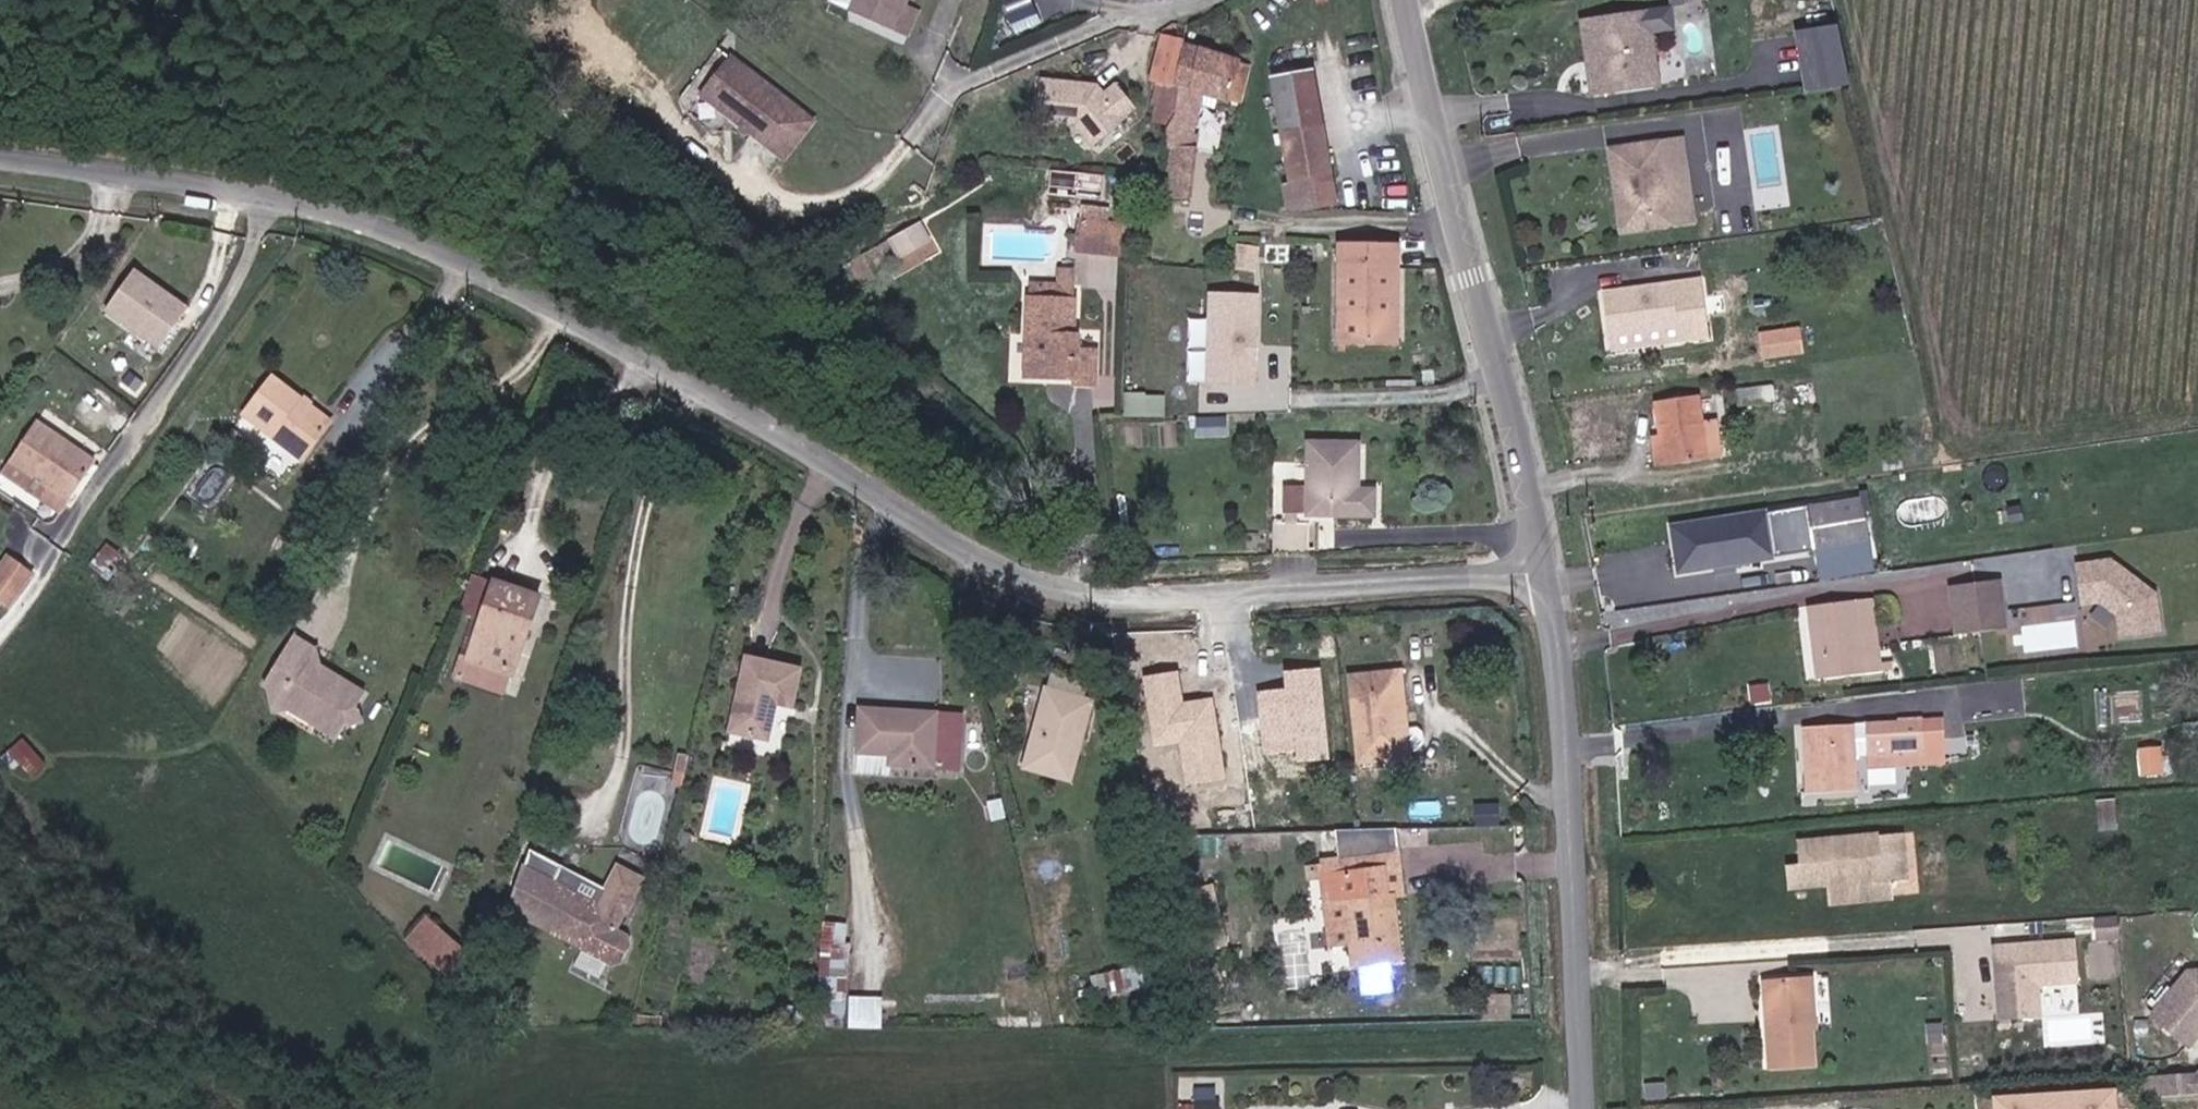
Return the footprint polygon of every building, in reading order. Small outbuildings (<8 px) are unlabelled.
[(860,13),(901,30),(913,0),(865,0),(860,13)] [(1009,11),(1019,32),(1044,20),(1034,0),(1032,0),(1009,11)] [(1585,21),(1588,62),(1590,94),(1597,93),(1641,86),(1654,84),(1652,58),(1650,30),(1638,32),(1637,16),(1585,21)] [(1851,85),(1838,22),(1795,30),(1807,93),(1851,85)] [(1177,145),(1169,186),(1166,196),(1191,200),(1199,147),(1189,145),(1206,92),(1236,101),(1245,65),(1195,49),(1183,114),(1172,128),(1170,144),(1177,145)] [(814,118),(729,51),(695,95),(780,162),(814,118)] [(1294,183),(1286,184),(1290,210),(1346,201),(1322,65),(1275,74),(1294,183)] [(1034,120),(1057,123),(1073,125),(1088,146),(1123,124),(1121,121),(1134,111),(1116,88),(1103,97),(1094,85),(1073,83),(1038,79),(1034,120)] [(1684,222),(1670,140),(1622,147),(1636,229),(1684,222)] [(1124,229),(1110,225),(1114,210),(1089,203),(1084,218),(1074,249),(1119,262),(1124,229)] [(905,275),(940,253),(919,219),(884,242),(905,275)] [(1342,244),(1339,343),(1398,344),(1402,246),(1342,244)] [(1072,336),(1072,304),(1072,270),(1058,270),(1058,285),(1037,286),(1037,304),(1037,340),(1045,340),(1045,347),(1038,346),(1038,382),(1046,382),(1080,382),(1079,386),(1099,386),(1099,351),(1080,351),(1079,348),(1079,336),(1072,336)] [(132,271),(101,312),(158,353),(188,313),(132,271)] [(1706,334),(1703,313),(1698,279),(1603,293),(1608,325),(1611,338),(1680,328),(1680,336),(1706,334)] [(1259,292),(1208,291),(1206,384),(1256,385),(1259,292)] [(1809,348),(1806,327),(1771,332),(1775,353),(1809,348)] [(1774,402),(1771,386),(1734,392),(1736,408),(1774,402)] [(243,427),(302,469),(327,433),(268,390),(243,427)] [(1651,442),(1656,471),(1665,469),(1713,462),(1727,461),(1721,425),(1708,426),(1704,396),(1656,403),(1661,440),(1651,442)] [(78,511),(105,472),(44,429),(18,468),(78,511)] [(1312,438),(1312,508),(1378,509),(1379,486),(1361,485),(1363,438),(1312,438)] [(222,453),(235,465),(245,451),(232,442),(222,453)] [(69,523),(78,511),(18,468),(9,480),(69,523)] [(1870,540),(1863,497),(1786,508),(1790,528),(1812,526),(1816,548),(1870,540)] [(1276,556),(1310,555),(1312,508),(1292,507),(1276,507),(1276,556)] [(1776,554),(1770,510),(1678,526),(1686,568),(1776,554)] [(2109,560),(2078,564),(2081,602),(2100,600),(2119,614),(2121,633),(2158,629),(2154,593),(2109,560)] [(0,583),(0,606),(15,617),(39,581),(14,563),(0,583)] [(1954,585),(1960,637),(2007,633),(2000,580),(1954,585)] [(474,666),(462,661),(455,681),(510,702),(533,640),(523,637),(528,624),(537,628),(546,605),(479,585),(466,620),(474,623),(488,628),(474,666)] [(1876,596),(1863,597),(1814,604),(1822,677),(1869,672),(1883,670),(1876,596)] [(474,623),(462,661),(474,666),(488,628),(474,623)] [(533,640),(537,628),(528,624),(523,637),(533,640)] [(307,657),(282,644),(256,689),(266,717),(291,711),(305,719),(305,729),(332,744),(341,729),(353,728),(348,715),(358,702),(302,669),(307,657)] [(753,662),(737,739),(770,745),(779,707),(798,710),(804,674),(753,662)] [(1328,759),(1319,668),(1283,672),(1285,686),(1256,689),(1263,758),(1294,755),(1295,763),(1328,759)] [(1395,749),(1392,715),(1401,714),(1397,668),(1347,671),(1354,753),(1395,749)] [(1178,670),(1141,676),(1152,745),(1178,741),(1184,783),(1225,776),(1212,698),(1183,702),(1178,670)] [(1051,688),(1029,770),(1066,780),(1087,697),(1051,688)] [(898,753),(905,754),(906,765),(967,764),(968,710),(862,709),(864,753),(898,753)] [(1392,715),(1395,749),(1354,753),(1355,763),(1405,761),(1401,714),(1392,715)] [(1807,730),(1810,767),(1813,797),(1825,796),(1859,793),(1856,746),(1868,744),(1870,757),(1900,753),(1900,765),(1952,759),(1945,715),(1927,717),(1807,730)] [(8,752),(32,777),(49,761),(25,736),(8,752)] [(2143,745),(2142,772),(2165,772),(2166,746),(2143,745)] [(898,753),(898,765),(906,765),(905,754),(898,753)] [(674,768),(672,777),(682,779),(684,770),(674,768)] [(1894,897),(1893,884),(1905,884),(1904,833),(1801,842),(1802,862),(1791,863),(1793,884),(1832,882),(1834,901),(1866,898),(1894,897)] [(1400,846),(1346,851),(1348,865),(1380,862),(1382,890),(1392,889),(1404,888),(1400,846)] [(563,865),(531,847),(511,908),(609,963),(619,960),(626,948),(623,937),(613,931),(635,904),(631,898),(641,881),(619,869),(606,891),(591,900),(555,880),(563,865)] [(1321,868),(1324,898),(1348,896),(1350,933),(1353,957),(1389,954),(1384,916),(1395,916),(1392,889),(1382,890),(1380,862),(1348,865),(1321,868)] [(1180,891),(1199,953),(1235,942),(1215,880),(1180,891)] [(1324,898),(1327,934),(1350,933),(1348,896),(1324,898)] [(425,916),(401,941),(436,974),(460,949),(425,916)] [(1395,916),(1384,916),(1389,954),(1398,953),(1395,916)] [(826,919),(819,1012),(846,1014),(853,921),(826,919)] [(2075,985),(2073,944),(1993,949),(1994,967),(2000,967),(1997,1021),(2039,1019),(2036,987),(2075,985)] [(2190,977),(2155,1020),(2191,1050),(2197,1042),(2197,977),(2190,977)] [(1769,1022),(1812,1019),(1810,984),(1767,985),(1769,1022)] [(881,1024),(883,994),(852,992),(849,1022),(881,1024)] [(1807,1032),(1812,1031),(1812,1019),(1769,1022),(1771,1064),(1809,1062),(1807,1032)] [(2140,1081),(2141,1100),(2197,1097),(2197,1077),(2140,1081)] [(1995,1094),(1995,1108),(2118,1108),(2116,1087),(1995,1094)]
